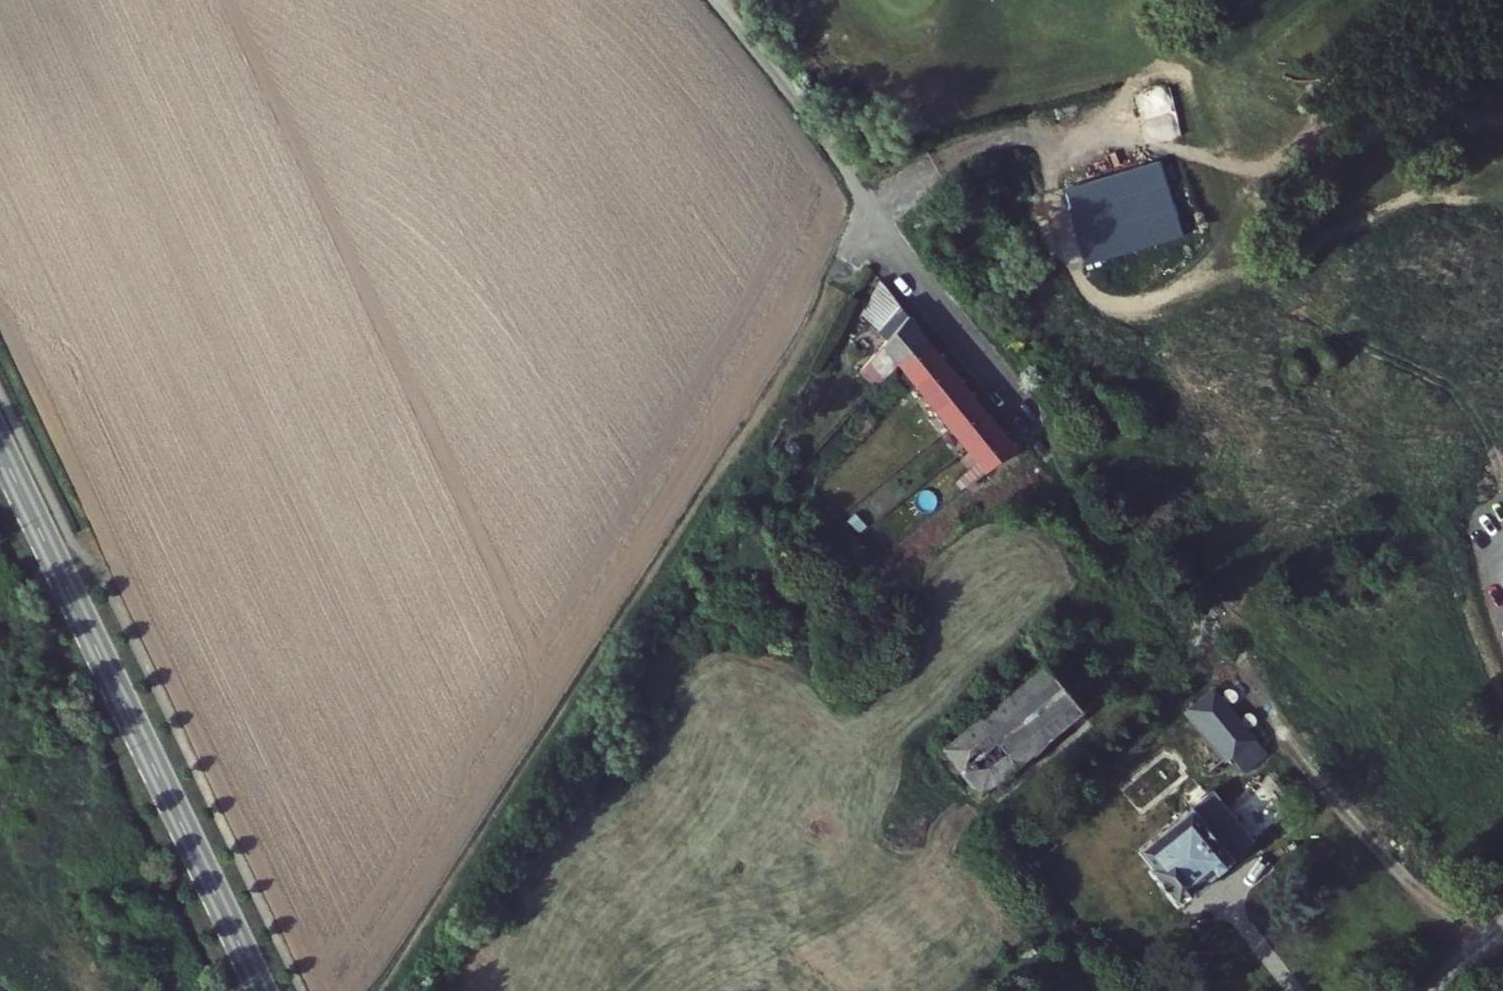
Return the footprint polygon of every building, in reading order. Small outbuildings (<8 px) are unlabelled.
[(1063,186),(1086,257),(1180,229),(1158,157),(1063,186)] [(898,365),(914,385),(932,408),(952,431),(970,456),(987,475),(1018,449),(1003,429),(984,405),(965,382),(947,358),(931,338),(884,278),(862,309),(892,336),(865,363),(879,380),(898,365)] [(1085,711),(1045,661),(942,748),(979,800),(1085,711)] [(1231,757),(1253,735),(1213,688),(1189,706),(1231,757)] [(1256,828),(1282,812),(1260,779),(1235,795),(1256,828)] [(1149,864),(1178,902),(1255,840),(1238,816),(1214,787),(1193,803),(1138,845),(1151,861),(1149,864)]
